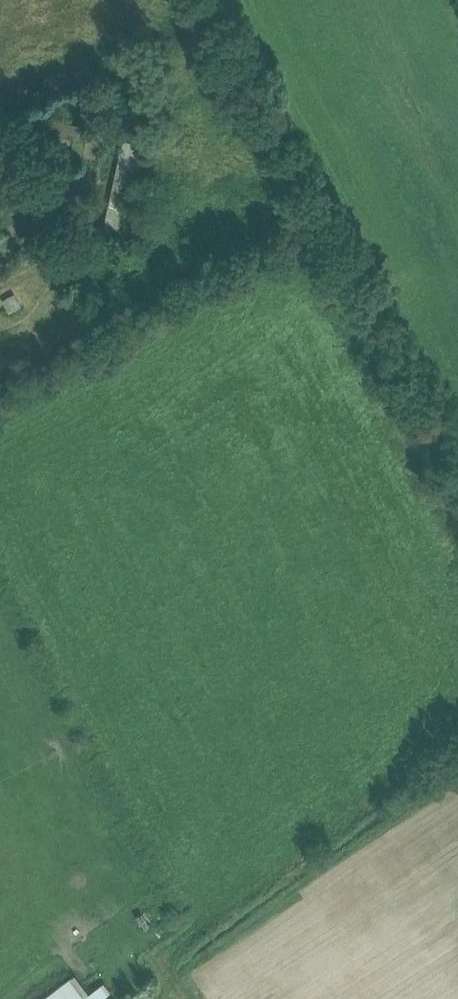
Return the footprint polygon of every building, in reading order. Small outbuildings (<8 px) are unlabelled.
[(147,150),(123,144),(104,233),(128,239),(136,203),(146,205),(149,191),(143,190),(145,183),(140,182),(147,150)] [(1,304),(9,318),(21,311),(14,298),(1,304)] [(111,993),(104,983),(89,995),(75,975),(44,998),(103,998),(111,993)]
